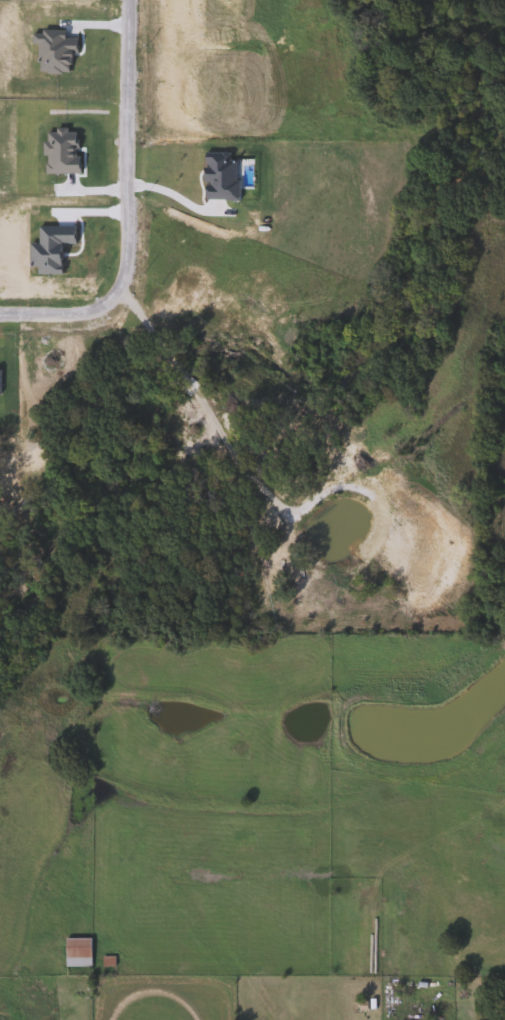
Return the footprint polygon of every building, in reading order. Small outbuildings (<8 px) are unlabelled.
[(61,967),(61,938),(87,938),(87,967),(61,967)]
